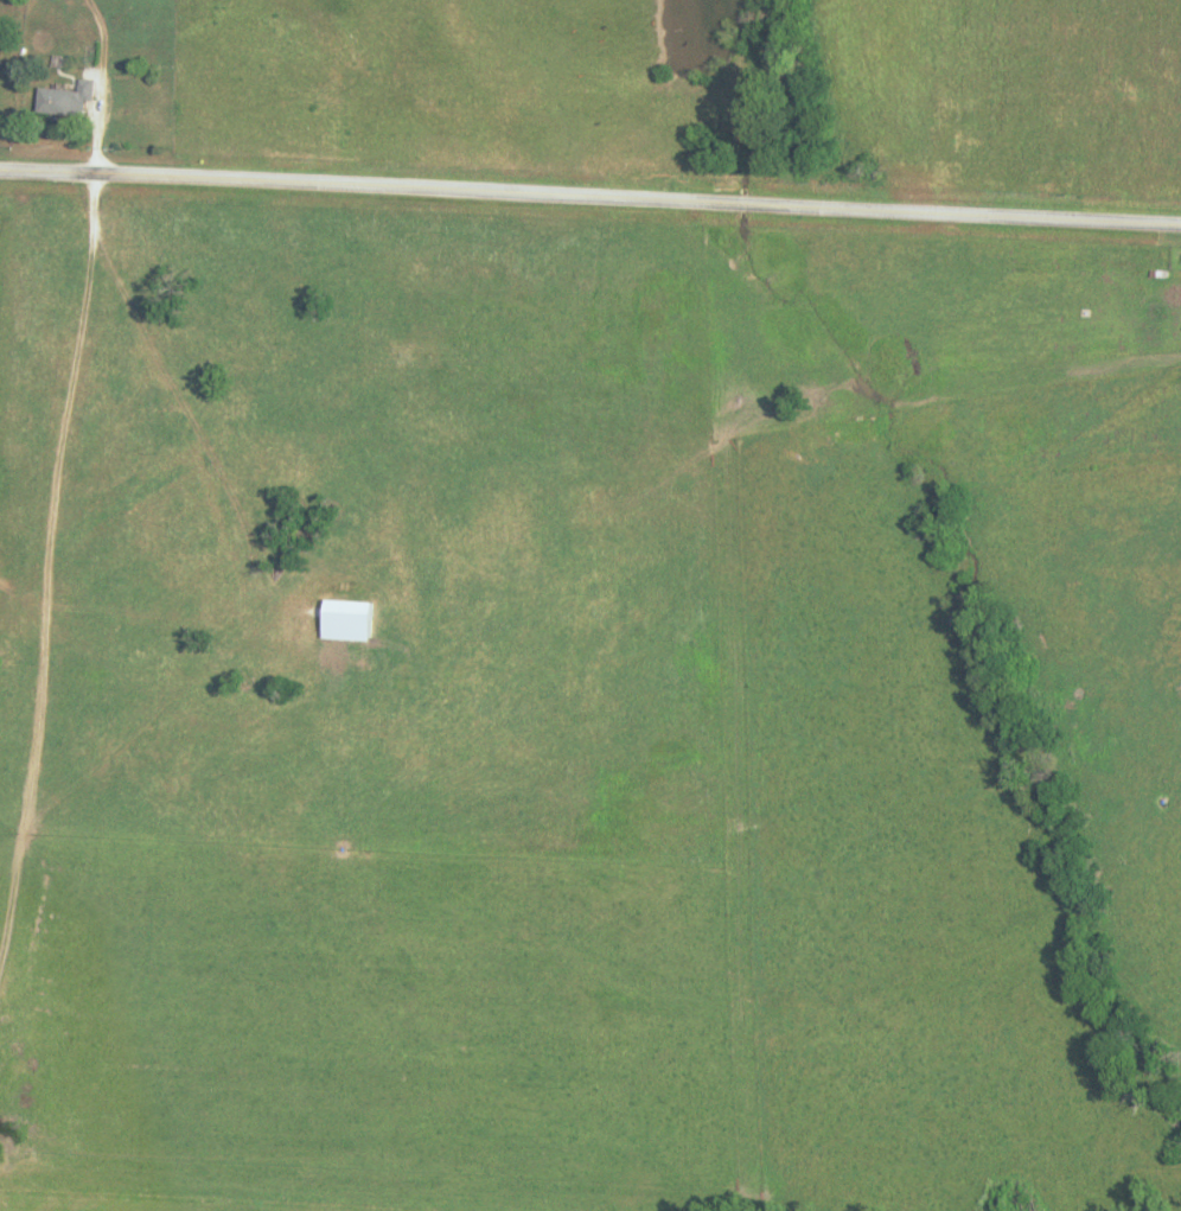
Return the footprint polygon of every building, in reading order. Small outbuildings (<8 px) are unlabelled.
[(95,101),(97,80),(81,79),(80,90),(42,87),(40,112),(87,117),(88,101),(95,101)] [(329,639),(377,641),(379,601),(331,599),(329,639)]
